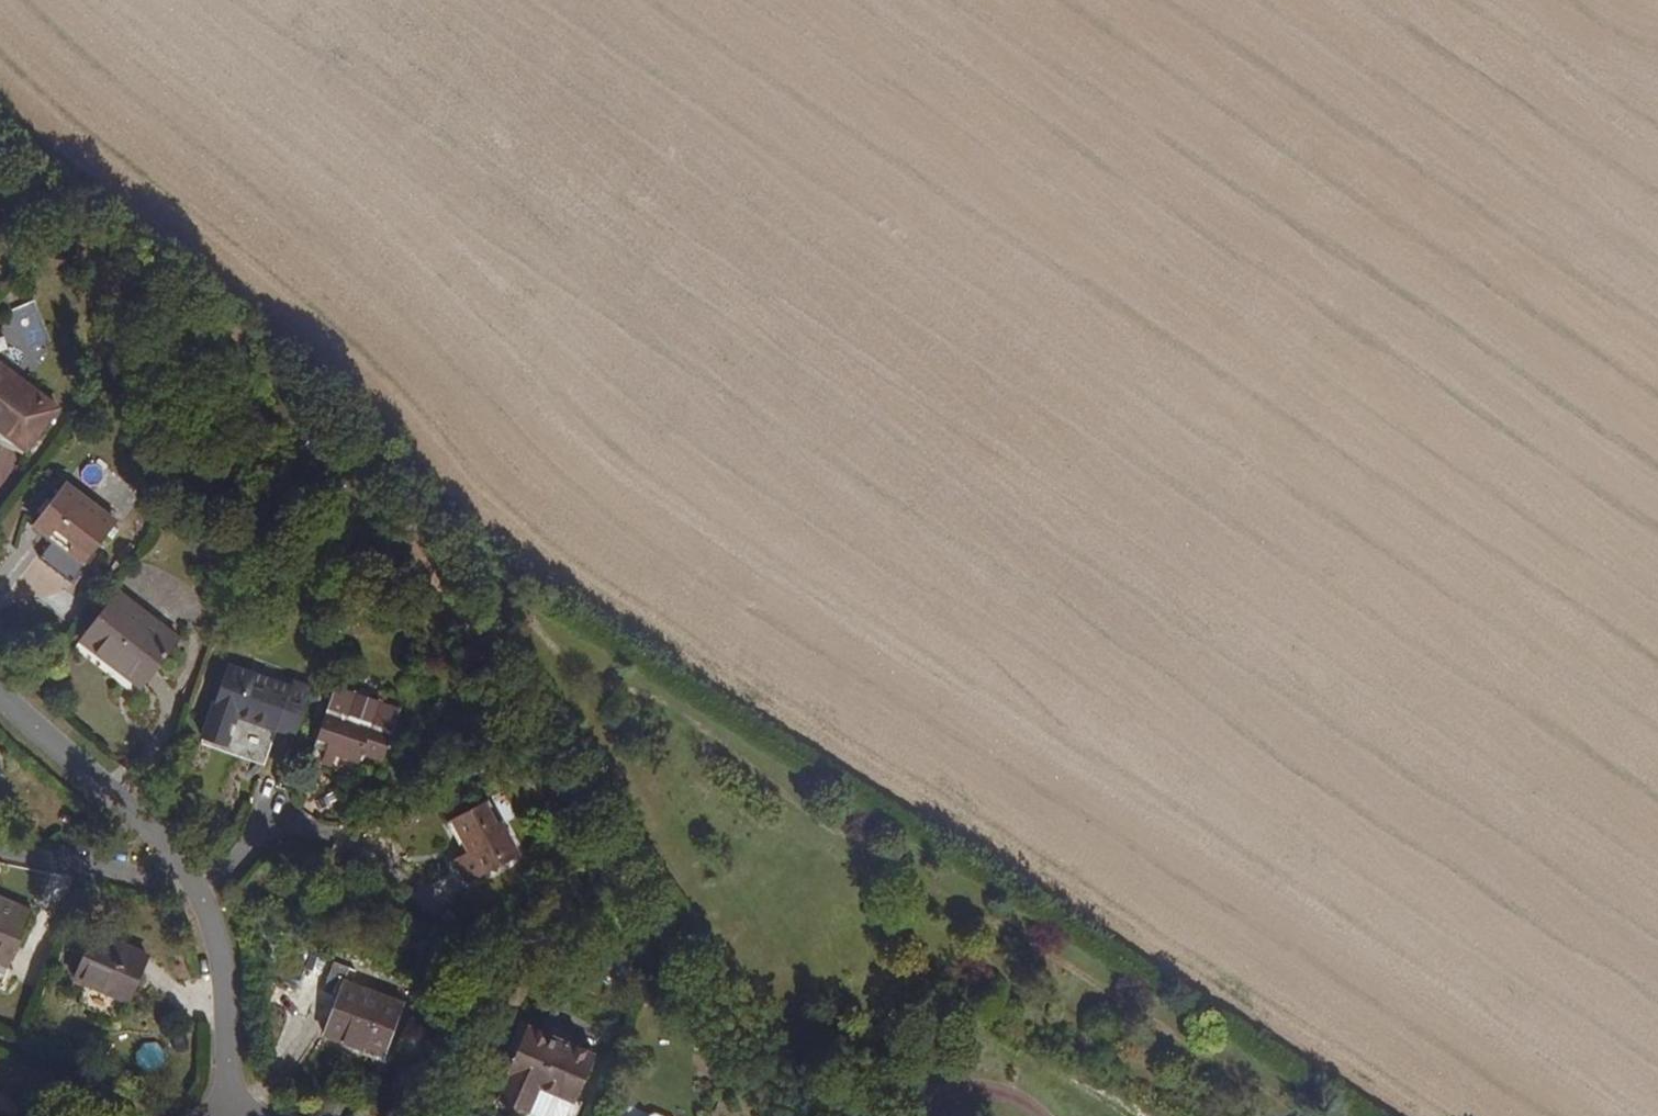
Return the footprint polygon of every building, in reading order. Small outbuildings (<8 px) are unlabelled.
[(25,446),(56,406),(0,363),(0,427),(25,446)] [(64,480),(33,521),(84,560),(115,520),(64,480)] [(178,636),(117,590),(81,638),(143,684),(178,636)] [(328,741),(320,762),(331,765),(335,754),(357,762),(360,752),(382,760),(401,706),(409,709),(428,658),(374,638),(355,690),(335,683),(316,737),(328,741)] [(296,730),(309,690),(249,670),(234,713),(277,727),(278,724),(296,730)] [(484,798),(450,816),(468,848),(453,856),(466,881),(515,854),(484,798)] [(8,965),(32,909),(0,895),(0,961),(8,965)] [(147,951),(93,930),(75,976),(129,999),(147,951)] [(353,960),(320,948),(305,987),(336,999),(325,1031),(383,1053),(403,1000),(346,979),(353,960)] [(467,1018),(456,1014),(450,1031),(461,1035),(467,1018)] [(594,1052),(526,1024),(506,1072),(509,1074),(499,1097),(529,1110),(539,1086),(574,1101),(594,1052)]
